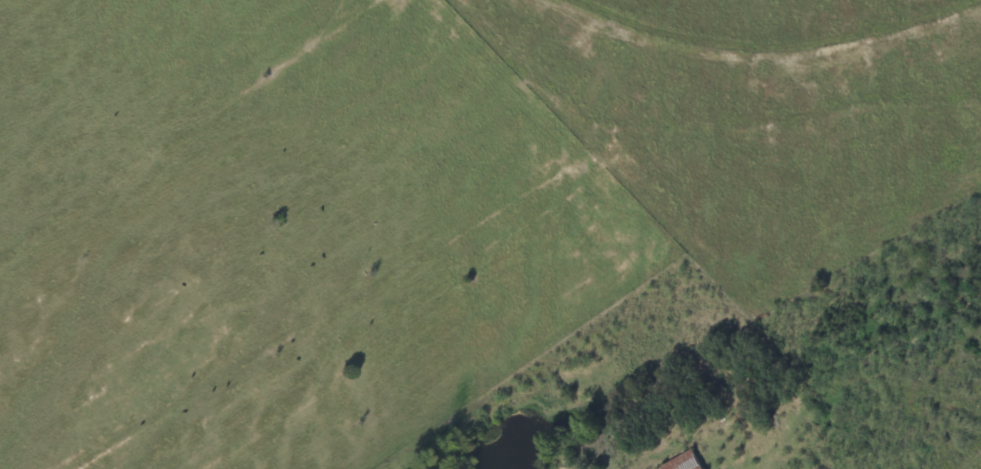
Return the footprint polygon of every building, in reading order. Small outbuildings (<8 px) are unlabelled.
[(659,468),(699,468),(692,452),(658,466),(659,468)]
